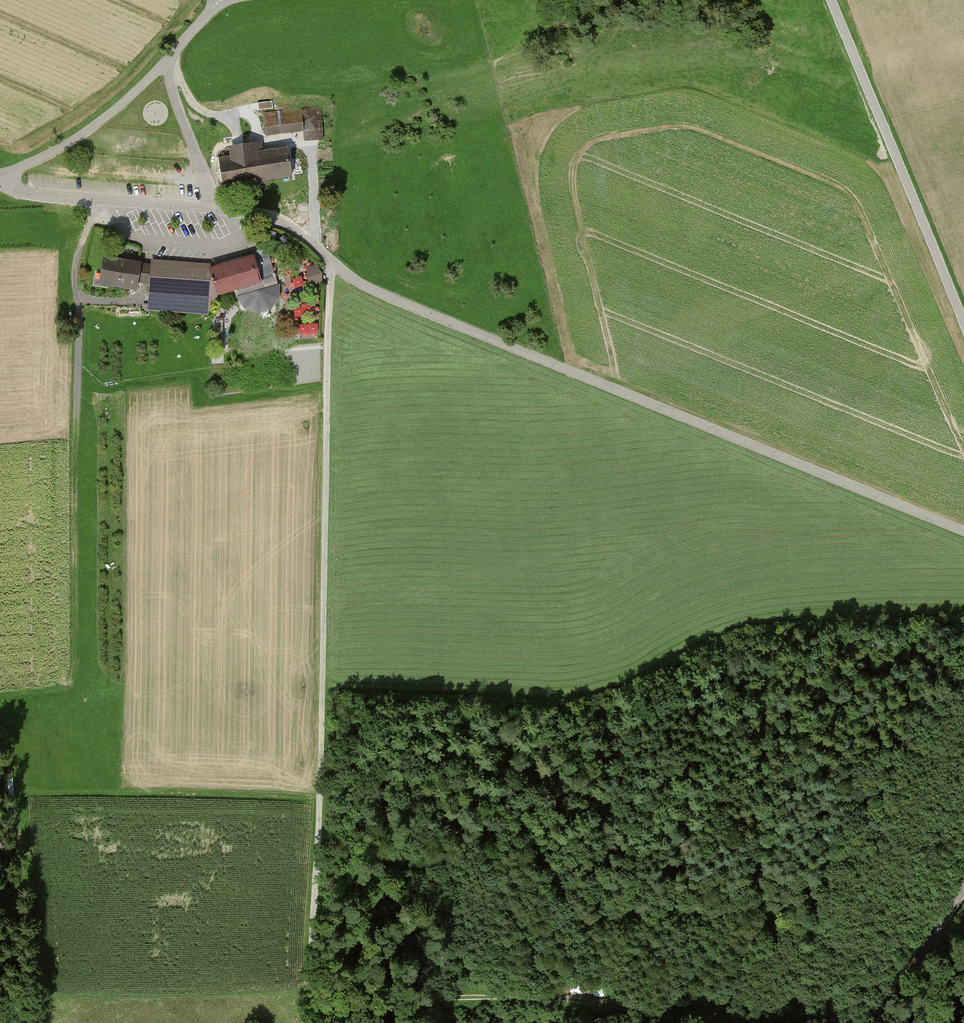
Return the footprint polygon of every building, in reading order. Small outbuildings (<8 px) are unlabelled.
[(265,115),(267,136),(302,132),(300,111),(265,115)] [(224,186),(288,177),(284,149),(261,152),(260,144),(228,148),(229,156),(220,158),(224,186)] [(238,294),(239,298),(237,299),(244,311),(258,316),(271,312),(280,301),(280,286),(278,286),(268,254),(211,270),(211,265),(151,261),(150,266),(149,287),(147,312),(211,316),(212,299),(217,300),(238,294)] [(149,287),(150,266),(103,257),(98,288),(137,294),(139,285),(149,287)] [(322,275),(316,266),(307,269),(307,280),(313,288),(322,285),(322,275)] [(320,332),(319,322),(299,323),(300,333),(320,332)]
